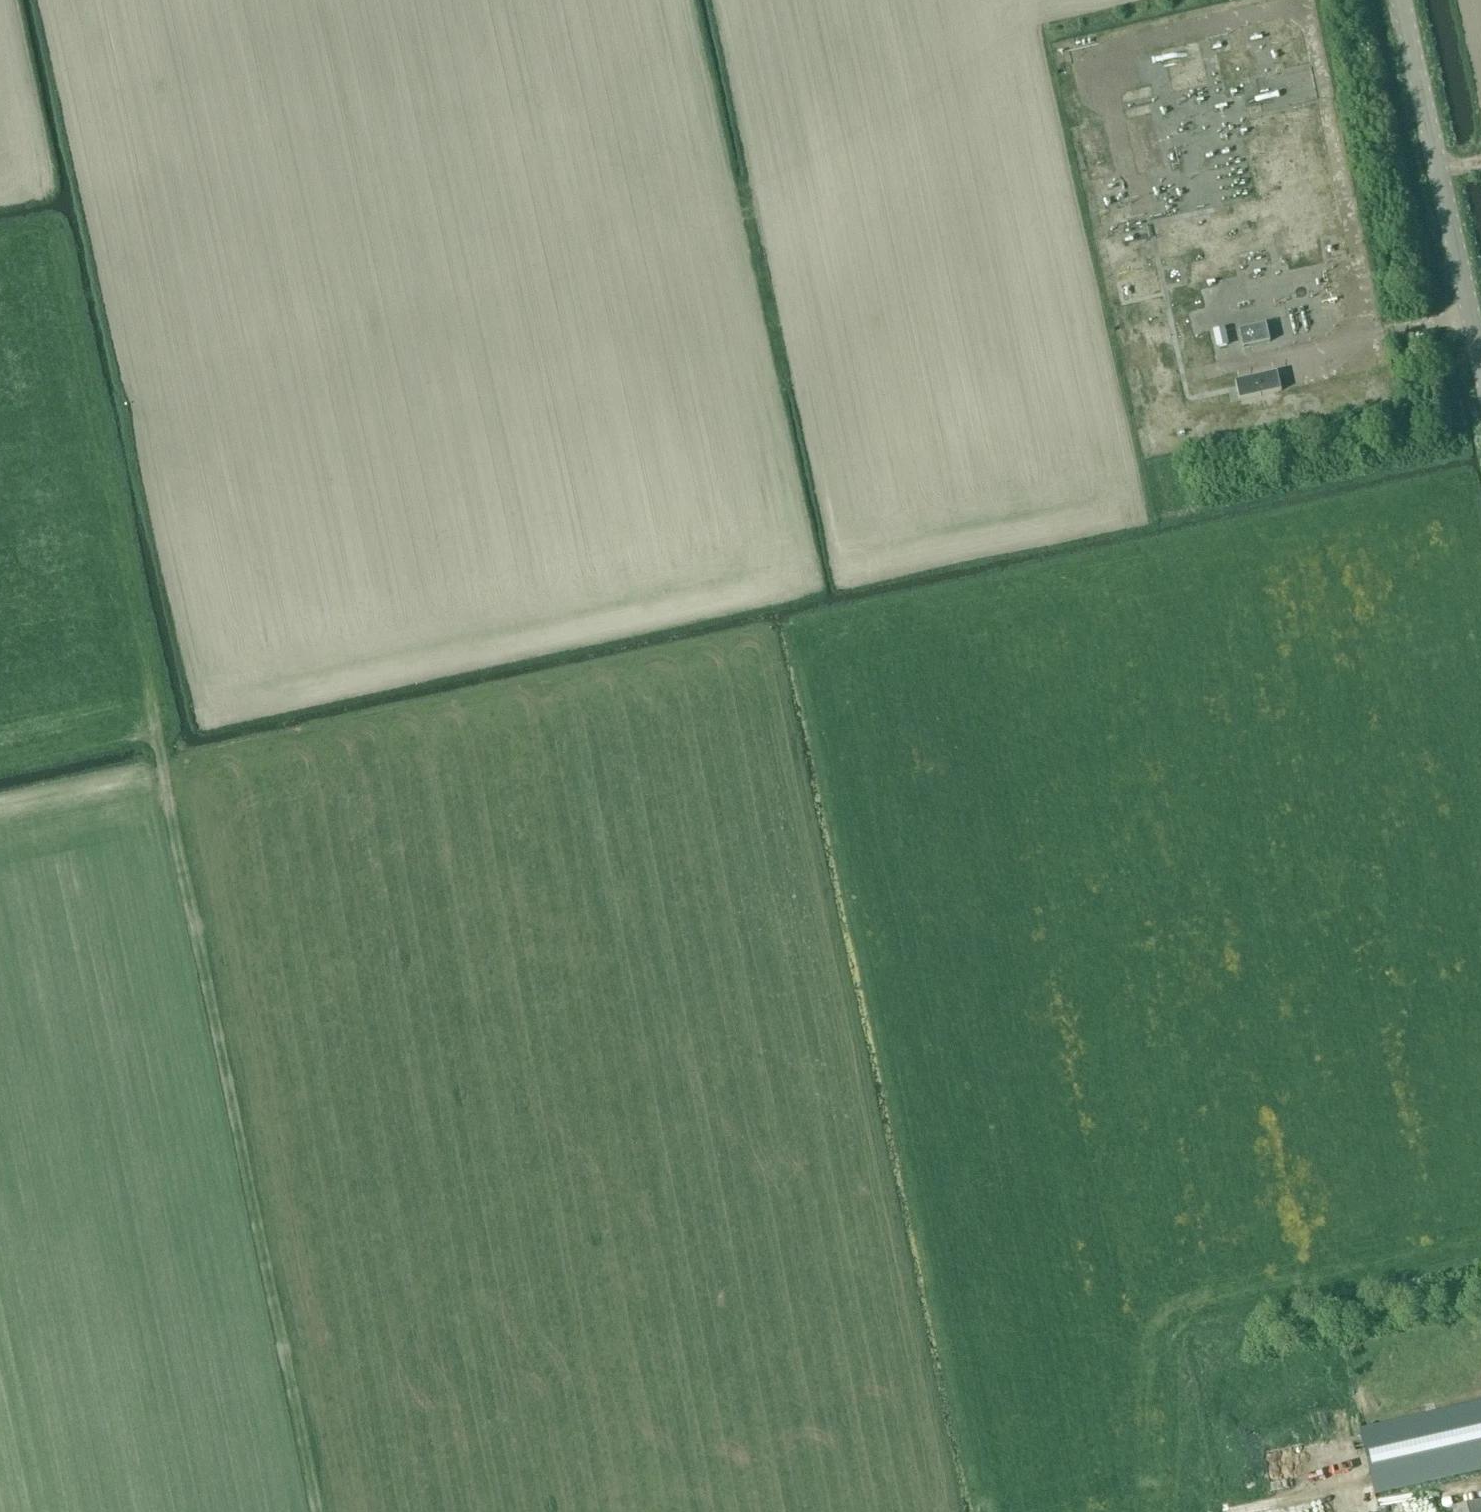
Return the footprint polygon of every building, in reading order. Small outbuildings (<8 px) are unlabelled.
[(1275,73),(1269,34),(1253,36),(1258,76),(1275,73)] [(1249,114),(1281,107),(1277,92),(1256,96),(1258,104),(1247,107),(1249,114)] [(1125,176),(1131,211),(1156,207),(1150,170),(1166,168),(1156,103),(1124,108),(1131,150),(1136,149),(1139,174),(1125,176)] [(1243,348),(1270,342),(1266,324),(1239,330),(1243,348)] [(1217,348),(1228,346),(1225,329),(1213,331),(1217,348)] [(1281,392),(1277,373),(1235,383),(1239,401),(1281,392)] [(1361,1430),(1375,1494),(1480,1470),(1480,1402),(1361,1430)] [(1371,1511),(1435,1511),(1430,1495),(1371,1511)] [(1452,1508),(1453,1511),(1480,1511),(1480,1501),(1452,1508)]
